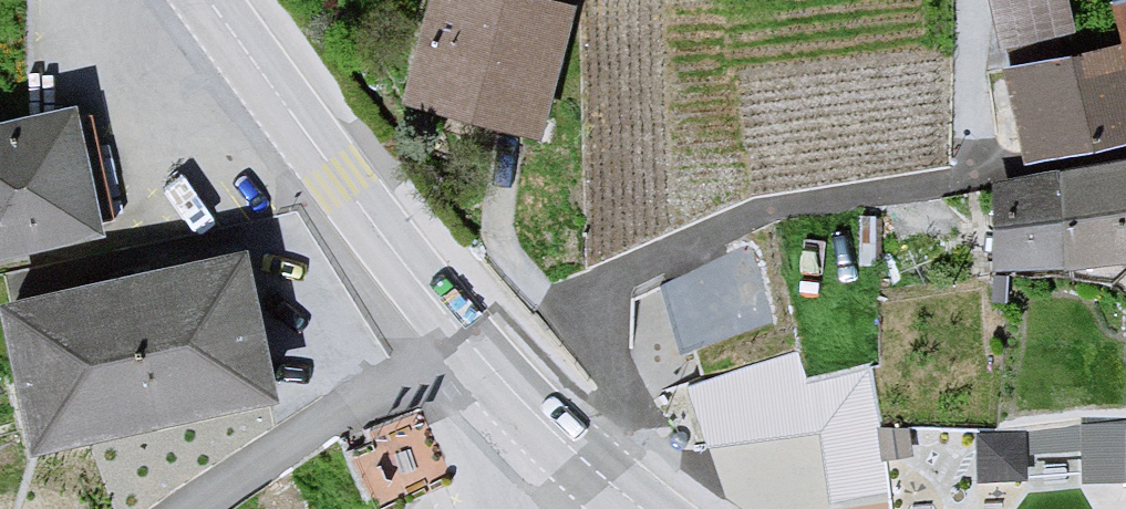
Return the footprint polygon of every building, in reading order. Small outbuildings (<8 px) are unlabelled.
[(537,0),(424,0),(401,99),(536,131),(566,7),(537,0)] [(1023,149),(1125,130),(1125,70),(1119,71),(1109,41),(1082,48),(1069,0),(990,0),(1023,149)] [(1125,60),(1125,0),(1113,0),(1125,60)] [(0,123),(0,234),(102,213),(80,106),(0,123)] [(991,178),(995,268),(1125,260),(1125,159),(991,178)] [(240,243),(20,296),(51,426),(272,373),(240,243)] [(753,247),(660,288),(681,351),(771,324),(753,247)] [(799,352),(688,392),(705,444),(818,436),(833,501),(886,491),(870,366),(808,378),(799,352)] [(375,508),(385,508),(452,481),(421,408),(345,440),(375,508)]
